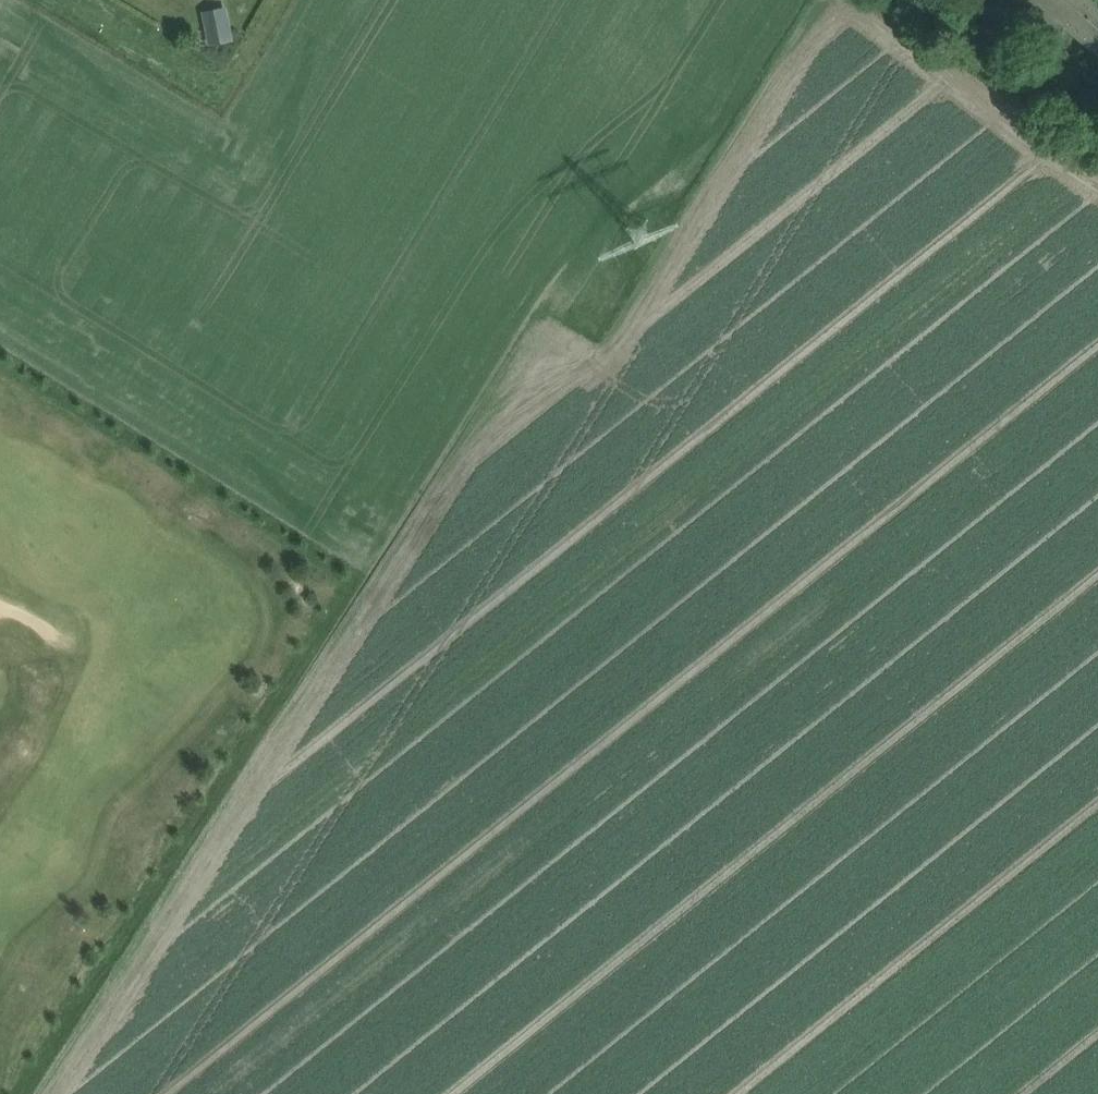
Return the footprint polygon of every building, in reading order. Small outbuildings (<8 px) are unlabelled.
[(1097,54),(1097,0),(1037,0),(1097,54)] [(227,6),(202,11),(209,45),(234,40),(227,6)]
